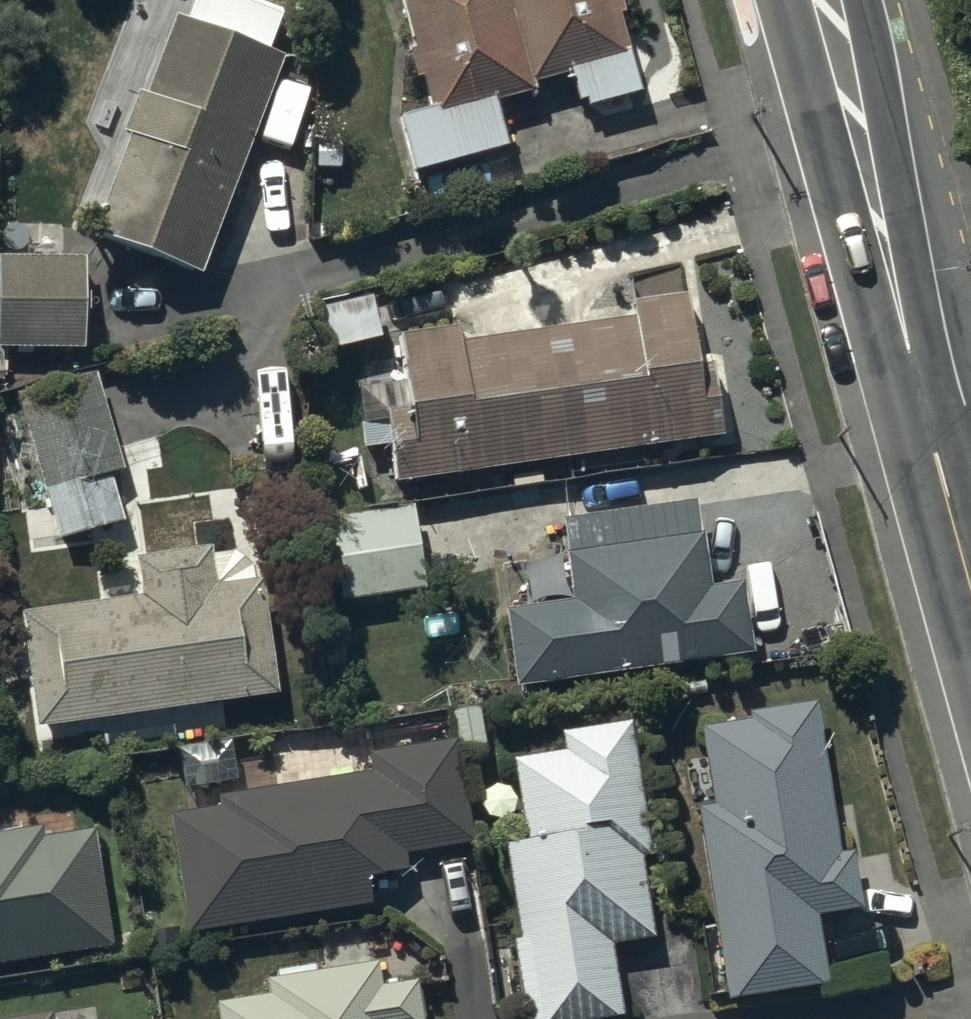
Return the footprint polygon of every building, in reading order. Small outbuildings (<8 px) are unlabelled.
[(195,224),(278,17),(235,0),(149,0),(78,177),(195,224)] [(428,106),(402,112),(415,165),(508,142),(494,88),(522,81),(502,0),(401,0),(428,106)] [(522,81),(569,70),(578,107),(638,92),(614,0),(502,0),(522,81)] [(313,79),(283,69),(263,126),(293,136),(313,79)] [(533,283),(551,407),(720,382),(697,233),(636,242),(640,267),(533,283)] [(87,336),(87,245),(0,245),(0,336),(87,336)] [(365,301),(378,436),(551,407),(533,283),(452,300),(450,285),(365,301)] [(58,526),(121,509),(124,509),(112,463),(122,460),(96,360),(20,380),(58,526)] [(494,565),(503,632),(737,601),(727,526),(686,531),(679,484),(566,499),(573,554),(494,565)] [(423,578),(412,497),(332,508),(342,589),(423,578)] [(7,583),(24,691),(258,655),(241,541),(201,547),(196,515),(133,524),(139,563),(7,583)] [(689,764),(718,948),(819,932),(810,871),(849,865),(839,800),(828,802),(804,652),(741,662),(743,674),(696,682),(708,761),(689,764)] [(486,791),(522,985),(611,968),(597,887),(637,880),(625,813),(648,808),(633,725),(617,728),(606,666),(556,675),(562,710),(522,717),(533,782),(486,791)] [(164,774),(179,893),(363,871),(358,830),(400,825),(398,809),(454,803),(442,701),(367,710),(370,736),(276,747),(272,714),(203,722),(208,768),(164,774)] [(108,906),(90,791),(55,796),(53,783),(0,791),(0,922),(108,906)] [(390,994),(431,989),(423,930),(270,950),(272,964),(217,971),(223,1018),(393,1018),(390,994)] [(97,999),(58,1002),(56,980),(0,985),(0,1018),(98,1018),(97,999)]
